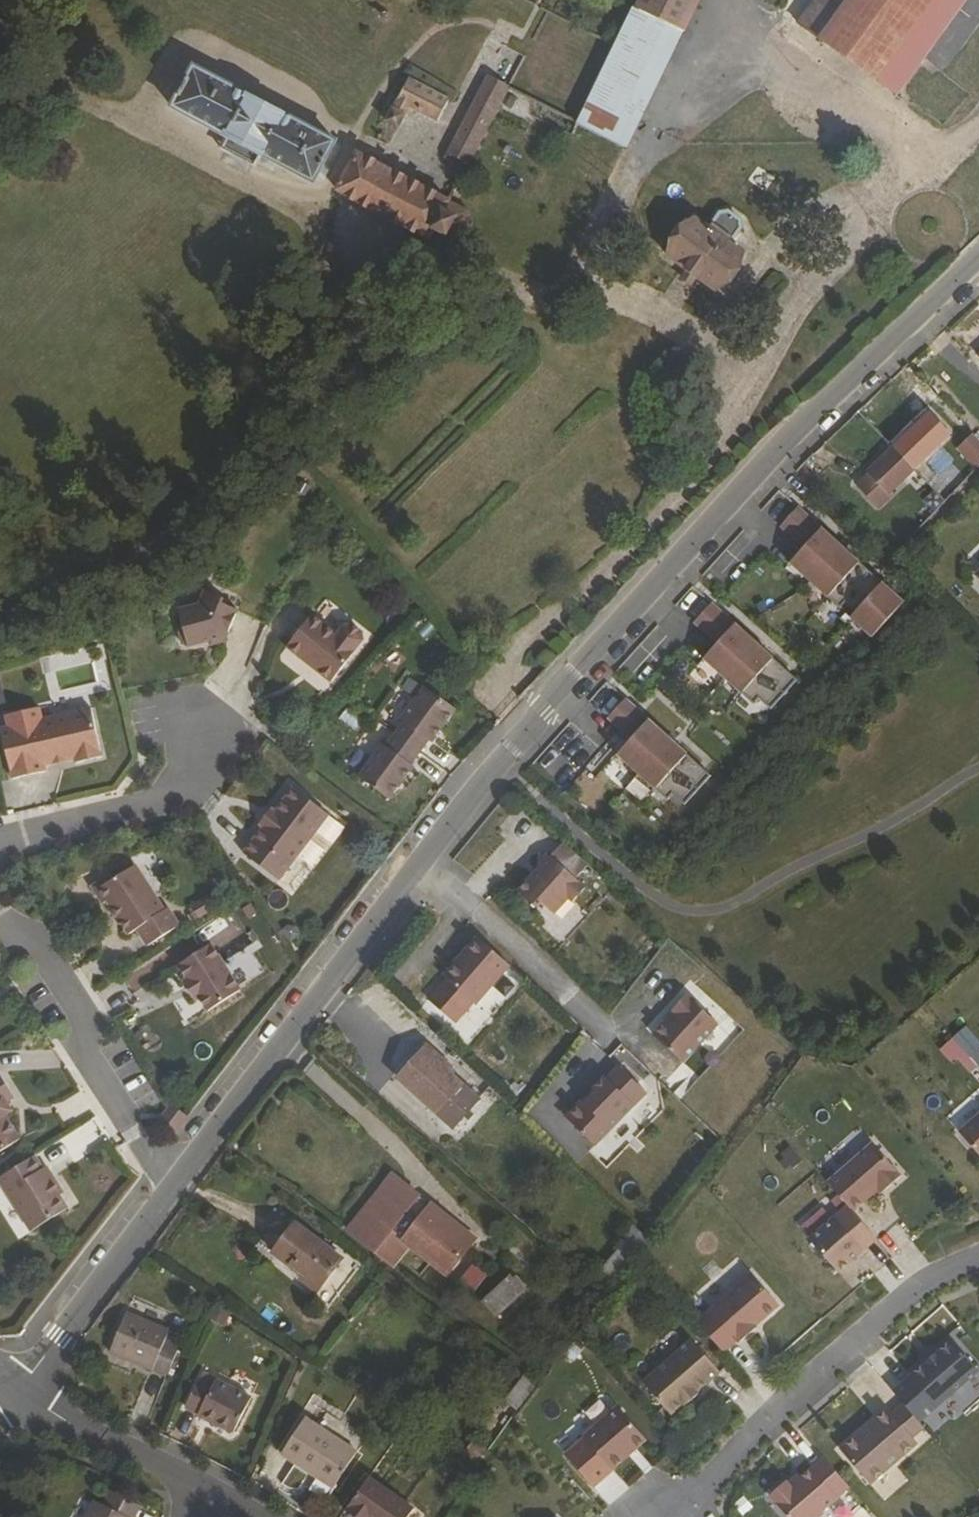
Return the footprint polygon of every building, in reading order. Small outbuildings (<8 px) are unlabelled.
[(580,125),(624,147),(694,0),(640,0),(580,125)] [(852,0),(818,0),(800,25),(822,41),(852,0)] [(822,41),(873,78),(929,0),(852,0),(822,41)] [(873,78),(896,95),(964,0),(929,0),(873,78)] [(314,183),(335,141),(273,109),(259,101),(194,66),(172,108),(229,138),(261,155),(314,183)] [(510,86),(490,75),(446,157),(467,169),(510,86)] [(410,105),(439,121),(450,99),(410,79),(387,121),(398,126),(410,105)] [(259,101),(273,109),(275,104),(261,97),(259,101)] [(222,151),(255,168),(261,155),(229,138),(222,151)] [(357,153),(337,191),(431,239),(451,201),(357,153)] [(431,239),(449,248),(460,246),(472,221),(468,210),(451,201),(431,239)] [(745,253),(730,243),(742,227),(740,218),(730,210),(720,212),(709,227),(695,217),(667,256),(717,292),(745,253)] [(951,430),(958,423),(938,401),(931,407),(951,430)] [(940,444),(949,435),(934,418),(924,428),(940,444)] [(924,428),(919,423),(869,472),(889,493),(940,444),(924,428)] [(973,468),(978,462),(978,431),(975,427),(954,447),(973,468)] [(817,531),(828,518),(817,508),(805,520),(817,531)] [(840,529),(828,518),(817,531),(805,520),(799,527),(822,549),(840,529)] [(840,529),(822,549),(808,564),(858,610),(863,604),(873,614),(868,619),(889,638),(921,603),(840,529)] [(186,642),(224,631),(235,605),(219,597),(221,593),(203,585),(195,599),(175,605),(180,623),(176,627),(179,640),(186,642)] [(729,603),(718,615),(729,625),(740,613),(729,603)] [(363,629),(352,620),(345,621),(337,630),(312,611),(287,643),(332,678),(357,647),(356,646),(364,636),(363,629)] [(753,624),(740,613),(729,625),(718,615),(711,622),(735,644),(753,624)] [(814,681),(753,624),(735,644),(721,659),(770,705),(776,699),(787,710),(814,681)] [(405,722),(409,725),(389,748),(387,746),(360,777),(390,801),(416,769),(413,767),(432,743),(435,746),(461,715),(431,690),(405,722)] [(642,698),(624,717),(641,732),(648,724),(643,720),(654,708),(642,698)] [(102,752),(92,703),(43,714),(40,702),(7,710),(9,722),(1,723),(12,774),(45,766),(44,760),(75,753),(76,758),(102,752)] [(666,719),(654,708),(643,720),(648,724),(641,732),(647,738),(666,719)] [(727,776),(666,719),(647,738),(633,754),(683,800),(688,794),(700,805),(727,776)] [(259,821),(262,825),(243,851),(279,878),(329,812),(293,785),(275,809),(271,805),(259,821)] [(552,864),(531,887),(550,904),(555,899),(566,910),(581,893),(585,897),(598,884),(588,875),(601,859),(577,837),(564,851),(551,852),(552,864)] [(135,862),(107,879),(105,876),(91,884),(101,901),(105,899),(128,932),(136,927),(147,944),(179,924),(167,906),(163,909),(135,862)] [(473,1005),(509,964),(478,935),(442,976),(473,1005)] [(210,942),(177,963),(207,1010),(240,989),(210,942)] [(687,1014),(663,1037),(693,1064),(730,1028),(701,997),(685,1013),(687,1014)] [(397,1074),(401,1078),(430,1046),(425,1041),(397,1074)] [(401,1078),(439,1112),(463,1085),(444,1069),(449,1063),(430,1046),(401,1078)] [(572,1122),(597,1148),(651,1097),(625,1070),(612,1081),(611,1080),(573,1116),(572,1122)] [(12,1096),(0,1077),(0,1150),(18,1138),(3,1115),(10,1111),(4,1101),(12,1096)] [(168,1103),(166,1106),(155,1119),(171,1131),(183,1116),(168,1103)] [(54,1174),(88,1154),(75,1133),(41,1153),(54,1174)] [(886,1147),(841,1187),(866,1215),(890,1193),(896,1188),(899,1192),(914,1179),(886,1147)] [(28,1229),(64,1206),(56,1193),(60,1191),(49,1174),(45,1177),(30,1153),(0,1172),(0,1185),(28,1229)] [(896,1188),(890,1193),(893,1197),(899,1192),(896,1188)] [(393,1231),(448,1275),(472,1245),(447,1226),(450,1221),(420,1198),(393,1231)] [(846,1221),(821,1242),(850,1275),(875,1254),(846,1221)] [(273,1254),(320,1289),(343,1260),(296,1225),(273,1254)] [(603,1271),(617,1282),(652,1242),(634,1226),(625,1236),(629,1239),(603,1271)] [(469,1262),(458,1282),(472,1290),(483,1271),(469,1262)] [(592,1284),(606,1296),(617,1282),(603,1271),(592,1284)] [(763,1276),(708,1324),(734,1354),(748,1342),(750,1345),(767,1330),(763,1326),(771,1320),(773,1322),(789,1307),(763,1276)] [(501,1315),(507,1322),(531,1298),(512,1278),(487,1303),(500,1316),(501,1315)] [(110,1353),(167,1378),(179,1347),(166,1341),(169,1331),(127,1313),(110,1353)] [(703,1342),(653,1384),(681,1416),(693,1406),(695,1408),(709,1396),(707,1394),(730,1374),(703,1342)] [(922,1379),(948,1410),(978,1383),(978,1362),(964,1344),(922,1379)] [(235,1433),(252,1400),(220,1383),(217,1381),(205,1374),(187,1409),(235,1433)] [(506,1399),(520,1410),(538,1387),(523,1376),(506,1399)] [(627,1408),(593,1438),(622,1471),(656,1442),(627,1408)] [(899,1413),(851,1453),(875,1481),(893,1465),(899,1472),(928,1447),(923,1442),(935,1432),(915,1409),(904,1419),(899,1413)] [(282,1453),(332,1486),(356,1450),(307,1417),(282,1453)] [(834,1461),(811,1481),(801,1489),(798,1486),(796,1484),(779,1498),(795,1516),(832,1516),(833,1516),(831,1514),(859,1490),(834,1461)] [(798,1486),(801,1489),(811,1481),(808,1478),(798,1486)] [(368,1479),(346,1513),(351,1516),(408,1516),(414,1510),(368,1479)] [(142,1513),(111,1495),(104,1510),(118,1516),(140,1516),(142,1513)] [(104,1510),(96,1506),(90,1516),(118,1516),(104,1510)]
